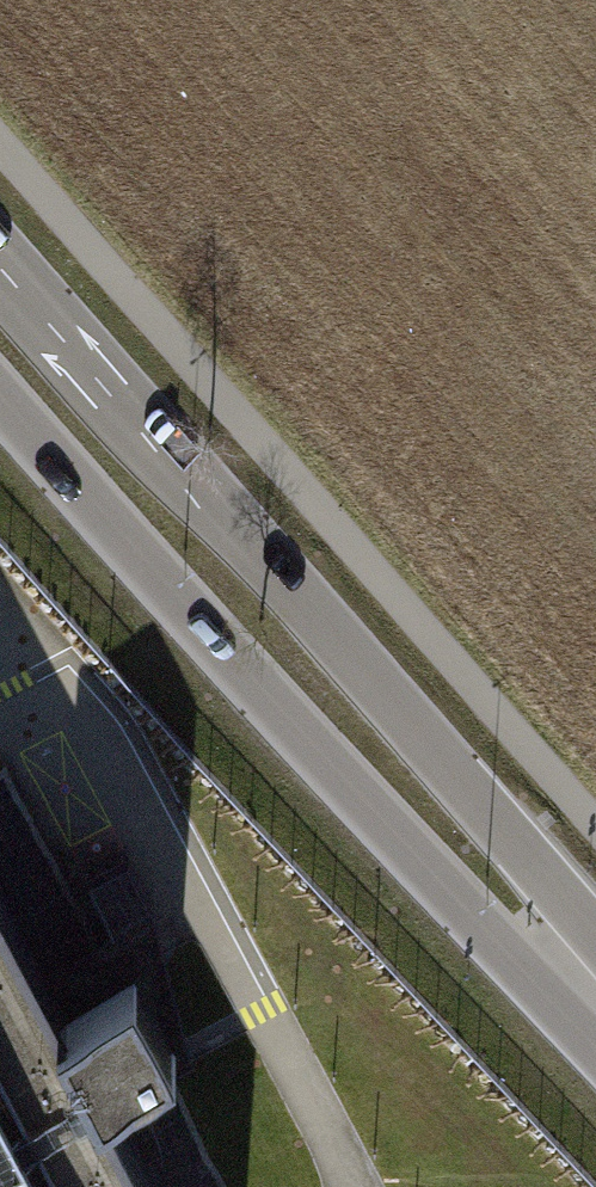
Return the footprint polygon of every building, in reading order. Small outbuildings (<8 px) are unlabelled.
[(0,877),(0,1186),(164,1186),(118,1101),(107,1080),(175,1045),(133,965),(65,1000),(0,877)]
